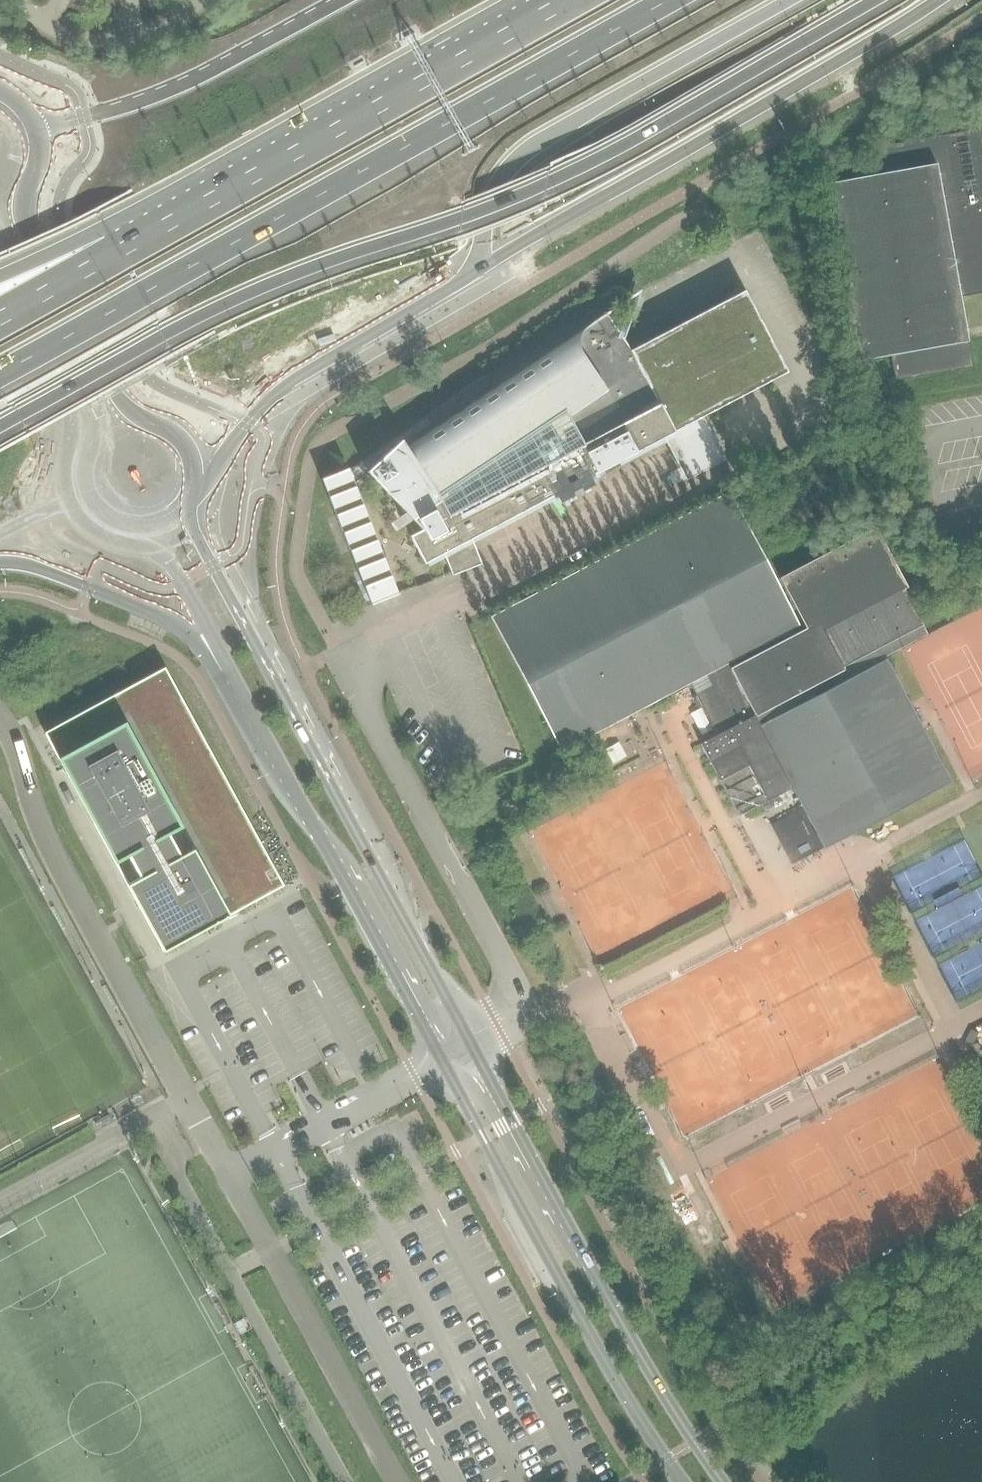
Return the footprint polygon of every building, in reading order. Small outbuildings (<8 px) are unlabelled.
[(977,129),(881,146),(885,172),(821,184),(853,362),(890,355),(895,380),(972,367),(967,340),(959,297),(981,293),(981,155),(977,129)] [(382,462),(367,472),(404,511),(388,522),(393,531),(411,519),(421,529),(408,536),(423,563),(442,553),(448,568),(451,575),(481,563),(476,553),(470,538),(663,437),(685,480),(725,459),(702,416),(786,372),(743,290),(635,347),(630,350),(606,313),(495,387),(412,442),(410,440),(436,422),(430,413),(349,472),(348,468),(321,478),(328,496),(350,551),(366,591),(372,605),(398,594),(355,486),(352,479),(380,460),(382,462)] [(775,580),(728,491),(490,617),(561,751),(690,684),(696,696),(692,698),(697,707),(701,705),(703,708),(717,735),(700,744),(738,816),(792,787),(824,848),(951,782),(885,656),(927,634),(903,589),(907,588),(875,527),(775,580)] [(44,732),(163,950),(283,885),(164,667),(44,732)]
